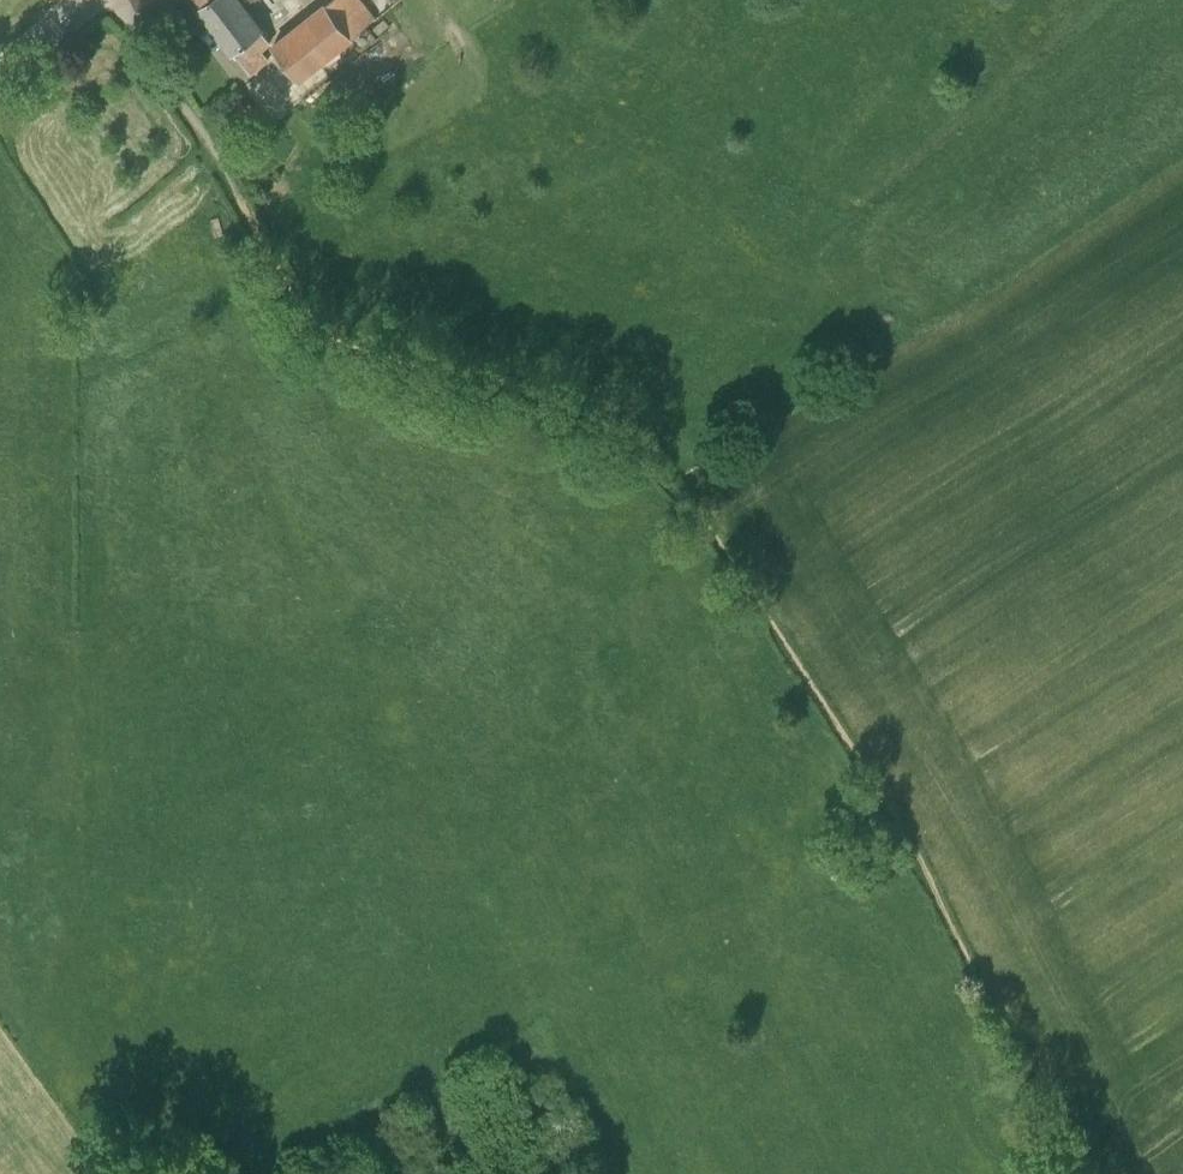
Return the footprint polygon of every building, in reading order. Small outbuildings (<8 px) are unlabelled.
[(148,18),(174,0),(135,0),(148,18)] [(197,8),(200,5),(253,74),(270,60),(262,50),(272,42),(240,0),(191,0),(197,8)] [(375,19),(360,0),(332,0),(273,46),(299,80),(375,19)]
